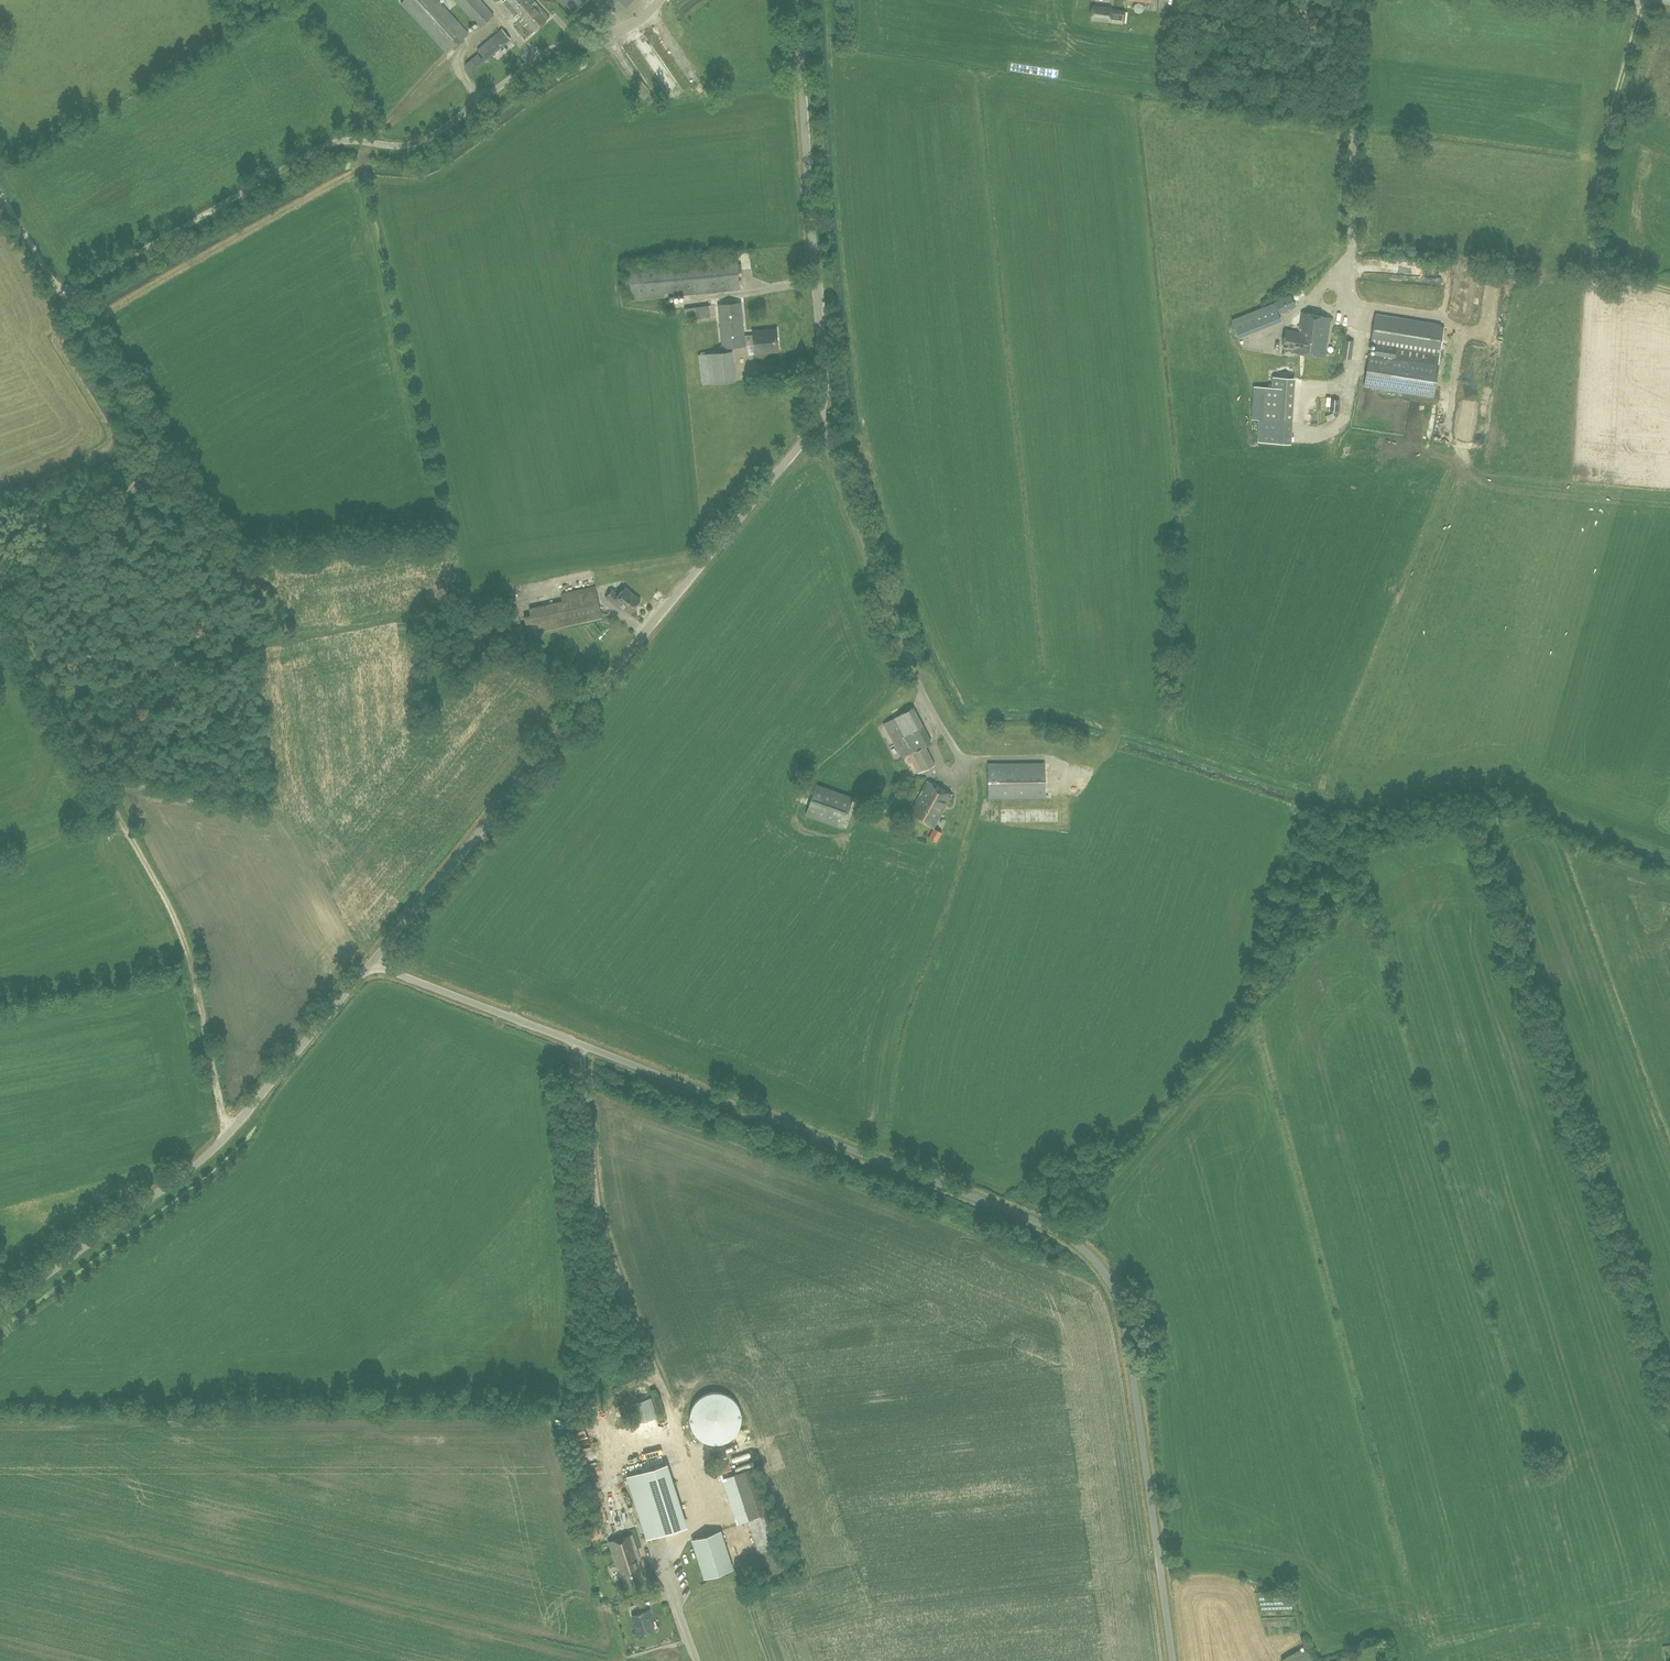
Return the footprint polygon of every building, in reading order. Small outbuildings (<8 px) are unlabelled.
[(470,34),(439,0),(404,0),(401,3),(447,54),(470,34)] [(495,15),(481,0),(455,0),(481,28),(495,15)] [(550,18),(534,0),(505,0),(503,1),(532,34),(550,18)] [(588,0),(563,0),(574,12),(588,0)] [(612,8),(621,0),(604,0),(612,8)] [(1110,21),(1111,10),(1108,10),(1108,8),(1093,6),(1091,19),(1110,21)] [(487,60),(511,39),(503,29),(478,50),(487,60)] [(638,45),(645,53),(650,49),(643,40),(638,45)] [(472,72),(486,60),(480,52),(465,64),(472,72)] [(1279,311),(1295,303),(1291,295),(1275,303),(1279,311)] [(744,336),(741,302),(718,304),(722,348),(745,346),(745,345),(754,344),(755,353),(779,351),(777,329),(753,332),(754,335),(744,336)] [(1239,336),(1280,320),(1274,304),(1232,320),(1239,336)] [(687,320),(710,317),(709,305),(685,308),(687,320)] [(1304,333),(1301,352),(1324,356),(1330,316),(1302,312),(1299,332),(1304,333)] [(1380,388),(1433,397),(1438,364),(1444,327),(1441,326),(1441,324),(1376,313),(1371,344),(1376,344),(1374,354),(1370,353),(1364,386),(1380,388)] [(1304,333),(1299,332),(1286,330),(1283,347),(1294,349),(1293,351),(1301,352),(1304,333)] [(1354,342),(1345,340),(1342,358),(1351,359),(1354,342)] [(702,385),(736,382),(733,351),(698,354),(702,385)] [(1289,444),(1293,377),(1273,376),(1272,387),(1253,386),(1251,420),(1257,420),(1256,442),(1289,444)] [(597,593),(595,585),(560,593),(562,601),(530,608),(532,615),(525,617),(529,634),(603,617),(597,593)] [(641,599),(625,587),(619,594),(612,588),(606,597),(621,609),(622,607),(630,613),(641,599)] [(935,764),(925,746),(931,742),(913,707),(884,722),(902,757),(910,753),(920,772),(935,764)] [(988,798),(1045,797),(1045,763),(988,763),(988,798)] [(933,798),(946,805),(952,795),(928,781),(917,800),(928,806),(933,798)] [(842,826),(852,797),(817,784),(806,814),(842,826)] [(934,827),(946,805),(933,798),(928,806),(917,800),(910,813),(934,827)] [(937,842),(942,832),(934,829),(930,838),(937,842)] [(644,1393),(629,1400),(637,1417),(649,1412),(645,1403),(648,1402),(644,1393)] [(607,1410),(601,1413),(607,1428),(613,1425),(607,1410)] [(582,1414),(570,1420),(576,1431),(587,1426),(582,1414)] [(647,1538),(687,1525),(667,1464),(627,1477),(647,1538)] [(768,1582),(781,1577),(791,1574),(756,1467),(736,1474),(751,1519),(748,1520),(768,1582)] [(748,1516),(735,1470),(723,1473),(736,1519),(748,1516)] [(705,1578),(733,1569),(721,1531),(693,1540),(705,1578)] [(644,1579),(638,1560),(641,1560),(633,1535),(609,1542),(617,1567),(619,1566),(625,1585),(644,1579)] [(677,1579),(683,1582),(688,1575),(682,1572),(677,1579)] [(640,1611),(638,1604),(630,1606),(632,1614),(638,1634),(653,1629),(649,1617),(651,1616),(649,1609),(640,1611)] [(641,1650),(640,1639),(629,1640),(630,1651),(641,1650)] [(1312,1658),(1307,1649),(1287,1660),(1288,1660),(1306,1660),(1312,1658)]
